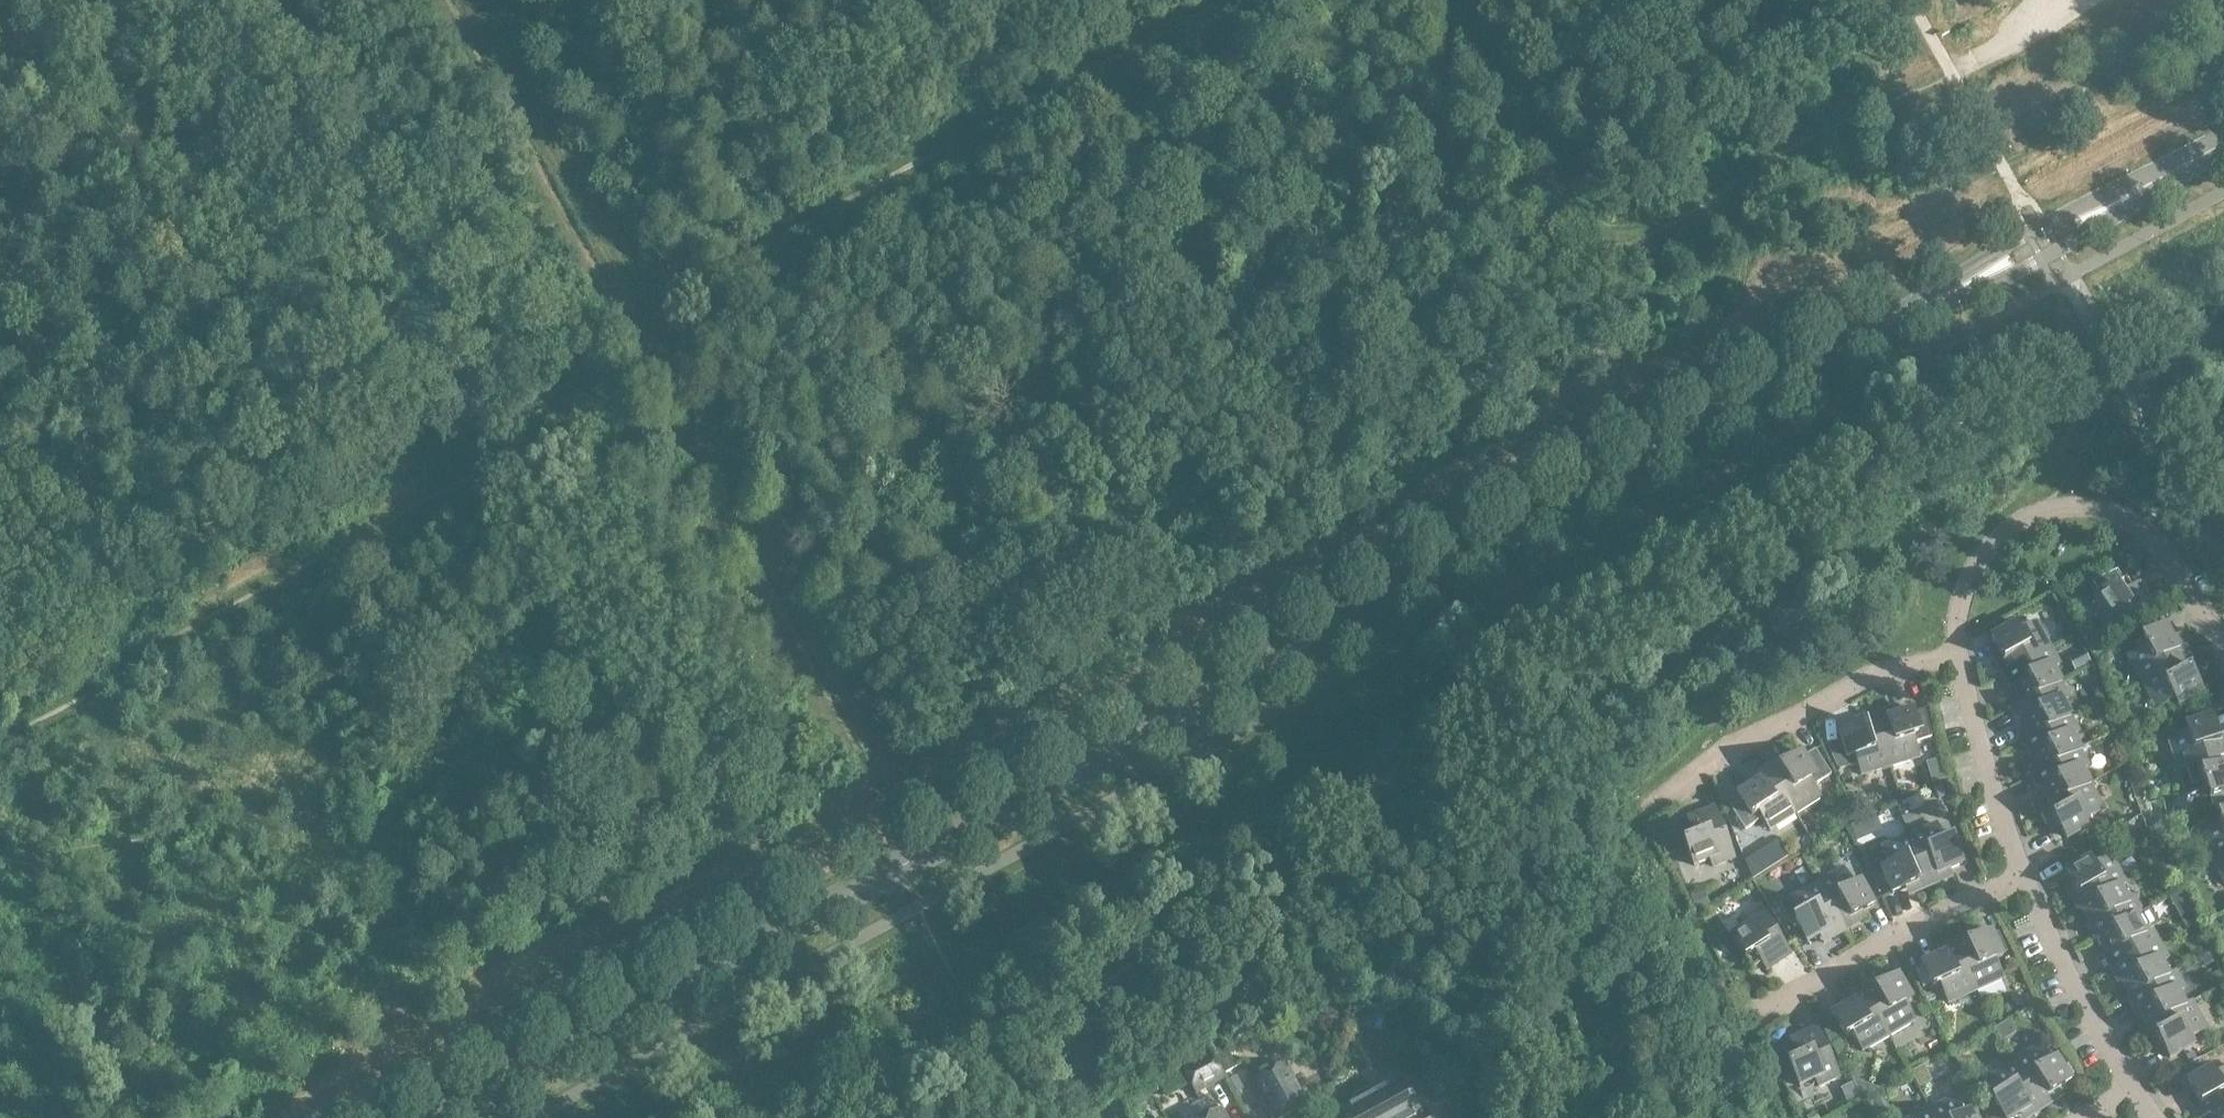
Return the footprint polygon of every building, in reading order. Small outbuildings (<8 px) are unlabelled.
[(2097,580),(2105,592),(2094,600),(2104,614),(2097,618),(2110,637),(2155,606),(2139,583),(2132,588),(2126,578),(2128,576),(2122,568),(2097,580)] [(1995,660),(2003,675),(2051,648),(2036,622),(2018,632),(2015,625),(2014,625),(1993,637),(1991,638),(2002,657),(1995,660)] [(2128,656),(2143,682),(2193,655),(2181,633),(2172,638),(2165,626),(2142,639),(2146,646),(2128,656)] [(2092,631),(2085,636),(2097,654),(2106,648),(2099,638),(2097,639),(2092,631)] [(2059,664),(2051,648),(2003,675),(2010,688),(2014,687),(2022,702),(2012,708),(2012,709),(2060,682),(2052,668),(2059,664)] [(2106,650),(2097,657),(2103,665),(2111,659),(2111,657),(2106,650)] [(2205,676),(2193,655),(2143,682),(2157,709),(2175,699),(2179,706),(2202,693),(2195,681),(2205,676)] [(2069,698),(2060,682),(2012,709),(2020,722),(2023,720),(2032,736),(2022,742),(2022,743),(2070,716),(2062,702),(2069,698)] [(2119,694),(2110,697),(2115,711),(2124,708),(2119,694)] [(1896,704),(1873,712),(1890,766),(1919,757),(1914,742),(1931,737),(1924,710),(1913,713),(1913,710),(1900,715),(1896,704)] [(1890,766),(1873,712),(1849,719),(1853,729),(1840,733),(1843,742),(1828,747),(1839,770),(1858,765),(1861,775),(1890,766)] [(2079,732),(2070,716),(2022,743),(2030,756),(2033,754),(2042,770),(2031,776),(2032,777),(2080,750),(2072,736),(2079,732)] [(2179,767),(2223,753),(2223,727),(2216,730),(2212,717),(2186,725),(2189,733),(2170,739),(2179,767)] [(2128,722),(2119,725),(2124,738),(2133,735),(2128,722)] [(1815,750),(1804,757),(1802,753),(1791,761),(1785,752),(1764,765),(1795,813),(1820,797),(1813,786),(1831,774),(1815,750)] [(2088,766),(2080,750),(2032,777),(2039,790),(2043,788),(2051,804),(2041,810),(2041,811),(2089,784),(2081,770),(2088,766)] [(2179,767),(2188,796),(2207,790),(2210,798),(2212,797),(2223,793),(2223,753),(2179,767)] [(1795,813),(1764,765),(1743,778),(1749,787),(1738,795),(1741,801),(1730,808),(1744,830),(1762,818),(1769,830),(1795,813)] [(1943,772),(1930,776),(1933,784),(1946,780),(1943,772)] [(2104,811),(2089,784),(2041,811),(2049,825),(2056,821),(2067,840),(2090,827),(2086,820),(2104,811)] [(1943,785),(1936,788),(1939,796),(1946,793),(1943,785)] [(2212,797),(2214,803),(2223,800),(2223,793),(2212,797)] [(2203,831),(2214,859),(2223,855),(2223,803),(2214,806),(2221,824),(2203,831)] [(1691,826),(1658,839),(1666,857),(1687,849),(1694,866),(1710,860),(1713,867),(1734,858),(1714,808),(1688,818),(1691,826)] [(2167,819),(2154,824),(2160,840),(2173,835),(2167,819)] [(1937,824),(1909,836),(1932,889),(1954,879),(1950,869),(1962,864),(1952,839),(1945,842),(1937,824)] [(1932,889),(1909,836),(1881,848),(1889,866),(1882,869),(1892,894),(1912,885),(1916,895),(1932,889)] [(1752,849),(1743,854),(1750,866),(1750,867),(1754,873),(1768,864),(1763,857),(1759,860),(1752,849)] [(2214,859),(2223,883),(2223,855),(2214,859)] [(2070,894),(2078,909),(2126,882),(2111,856),(2094,866),(2090,859),(2066,872),(2077,890),(2070,894)] [(1843,869),(1817,884),(1846,933),(1860,925),(1855,916),(1874,905),(1860,882),(1853,886),(1843,869)] [(2126,883),(2126,882),(2078,909),(2078,910),(2082,908),(2090,923),(2087,925),(2095,939),(2142,912),(2134,897),(2127,900),(2119,887),(2126,883)] [(1846,933),(1817,884),(1791,899),(1801,916),(1794,920),(1807,943),(1819,936),(1824,945),(1846,933)] [(1705,890),(1691,895),(1697,911),(1711,905),(1705,890)] [(2142,912),(2095,939),(2095,940),(2098,938),(2107,954),(2104,955),(2111,969),(2159,943),(2151,928),(2164,921),(2156,905),(2142,912)] [(2197,906),(2183,914),(2190,927),(2204,919),(2197,906)] [(1760,909),(1741,921),(1745,928),(1731,937),(1752,970),(1762,963),(1767,970),(1790,955),(1760,909)] [(2215,918),(2203,924),(2209,936),(2221,929),(2215,918)] [(1975,928),(1952,939),(1976,991),(2003,978),(1995,960),(2002,957),(1991,932),(1979,938),(1975,928)] [(1976,991),(1952,939),(1930,949),(1934,958),(1922,964),(1933,988),(1940,985),(1948,1003),(1976,991)] [(2168,958),(2159,943),(2111,969),(2119,982),(2122,981),(2131,996),(2127,998),(2128,999),(2176,973),(2175,972),(2168,976),(2161,962),(2168,958)] [(2212,952),(2202,957),(2207,967),(2217,961),(2212,952)] [(2184,988),(2176,973),(2128,999),(2135,1013),(2139,1011),(2147,1026),(2144,1028),(2144,1029),(2192,1003),(2192,1002),(2185,1006),(2177,992),(2184,988)] [(1881,974),(1860,986),(1889,1036),(1915,1021),(1905,1003),(1911,999),(1898,976),(1886,983),(1881,974)] [(1336,980),(1321,988),(1328,1000),(1331,1001),(1344,995),(1336,980)] [(1889,1036),(1860,986),(1839,999),(1844,1008),(1832,1015),(1846,1038),(1852,1034),(1863,1051),(1889,1036)] [(2207,1029),(2192,1003),(2144,1029),(2152,1044),(2159,1040),(2170,1059),(2193,1046),(2189,1039),(2207,1029)] [(1816,1027),(1801,1034),(1791,1039),(1794,1047),(1783,1052),(1800,1087),(1815,1079),(1819,1087),(1839,1077),(1816,1027)] [(1223,1044),(1211,1050),(1224,1075),(1236,1069),(1223,1044)] [(2039,1046),(2014,1062),(2045,1110),(2066,1097),(2060,1088),(2071,1080),(2056,1058),(2050,1063),(2039,1046)] [(1224,1079),(1211,1055),(1184,1070),(1197,1093),(1224,1079)] [(2014,1062),(1988,1079),(1999,1096),(1993,1100),(2005,1117),(2014,1117),(2019,1115),(2021,1117),(2033,1117),(2045,1110),(2014,1062)] [(1285,1064),(1253,1082),(1273,1117),(1284,1117),(1307,1105),(1285,1064)] [(1924,1068),(1912,1074),(1919,1090),(1932,1084),(1924,1068)] [(2199,1117),(2200,1117),(2223,1105),(2223,1071),(2215,1076),(2211,1069),(2188,1082),(2198,1100),(2191,1104),(2199,1117)] [(1401,1078),(1375,1092),(1366,1089),(1355,1096),(1352,1105),(1343,1110),(1347,1117),(1423,1117),(1422,1117),(1421,1117),(1420,1116),(1421,1115),(1401,1078)] [(1852,1084),(1840,1089),(1848,1105),(1859,1099),(1852,1084)] [(1144,1088),(1124,1098),(1131,1110),(1146,1101),(1148,1095),(1144,1088)] [(1929,1110),(1933,1117),(1976,1117),(1972,1111),(1965,1115),(1956,1097),(1929,1110)] [(1872,1103),(1879,1117),(1888,1117),(1890,1117),(1881,1099),(1872,1103)] [(1117,1101),(1108,1106),(1114,1117),(1123,1113),(1117,1101)] [(2200,1117),(2202,1117),(2210,1114),(2212,1117),(2223,1117),(2223,1105),(2200,1117)] [(1929,1110),(1912,1117),(1933,1117),(1929,1110)]
